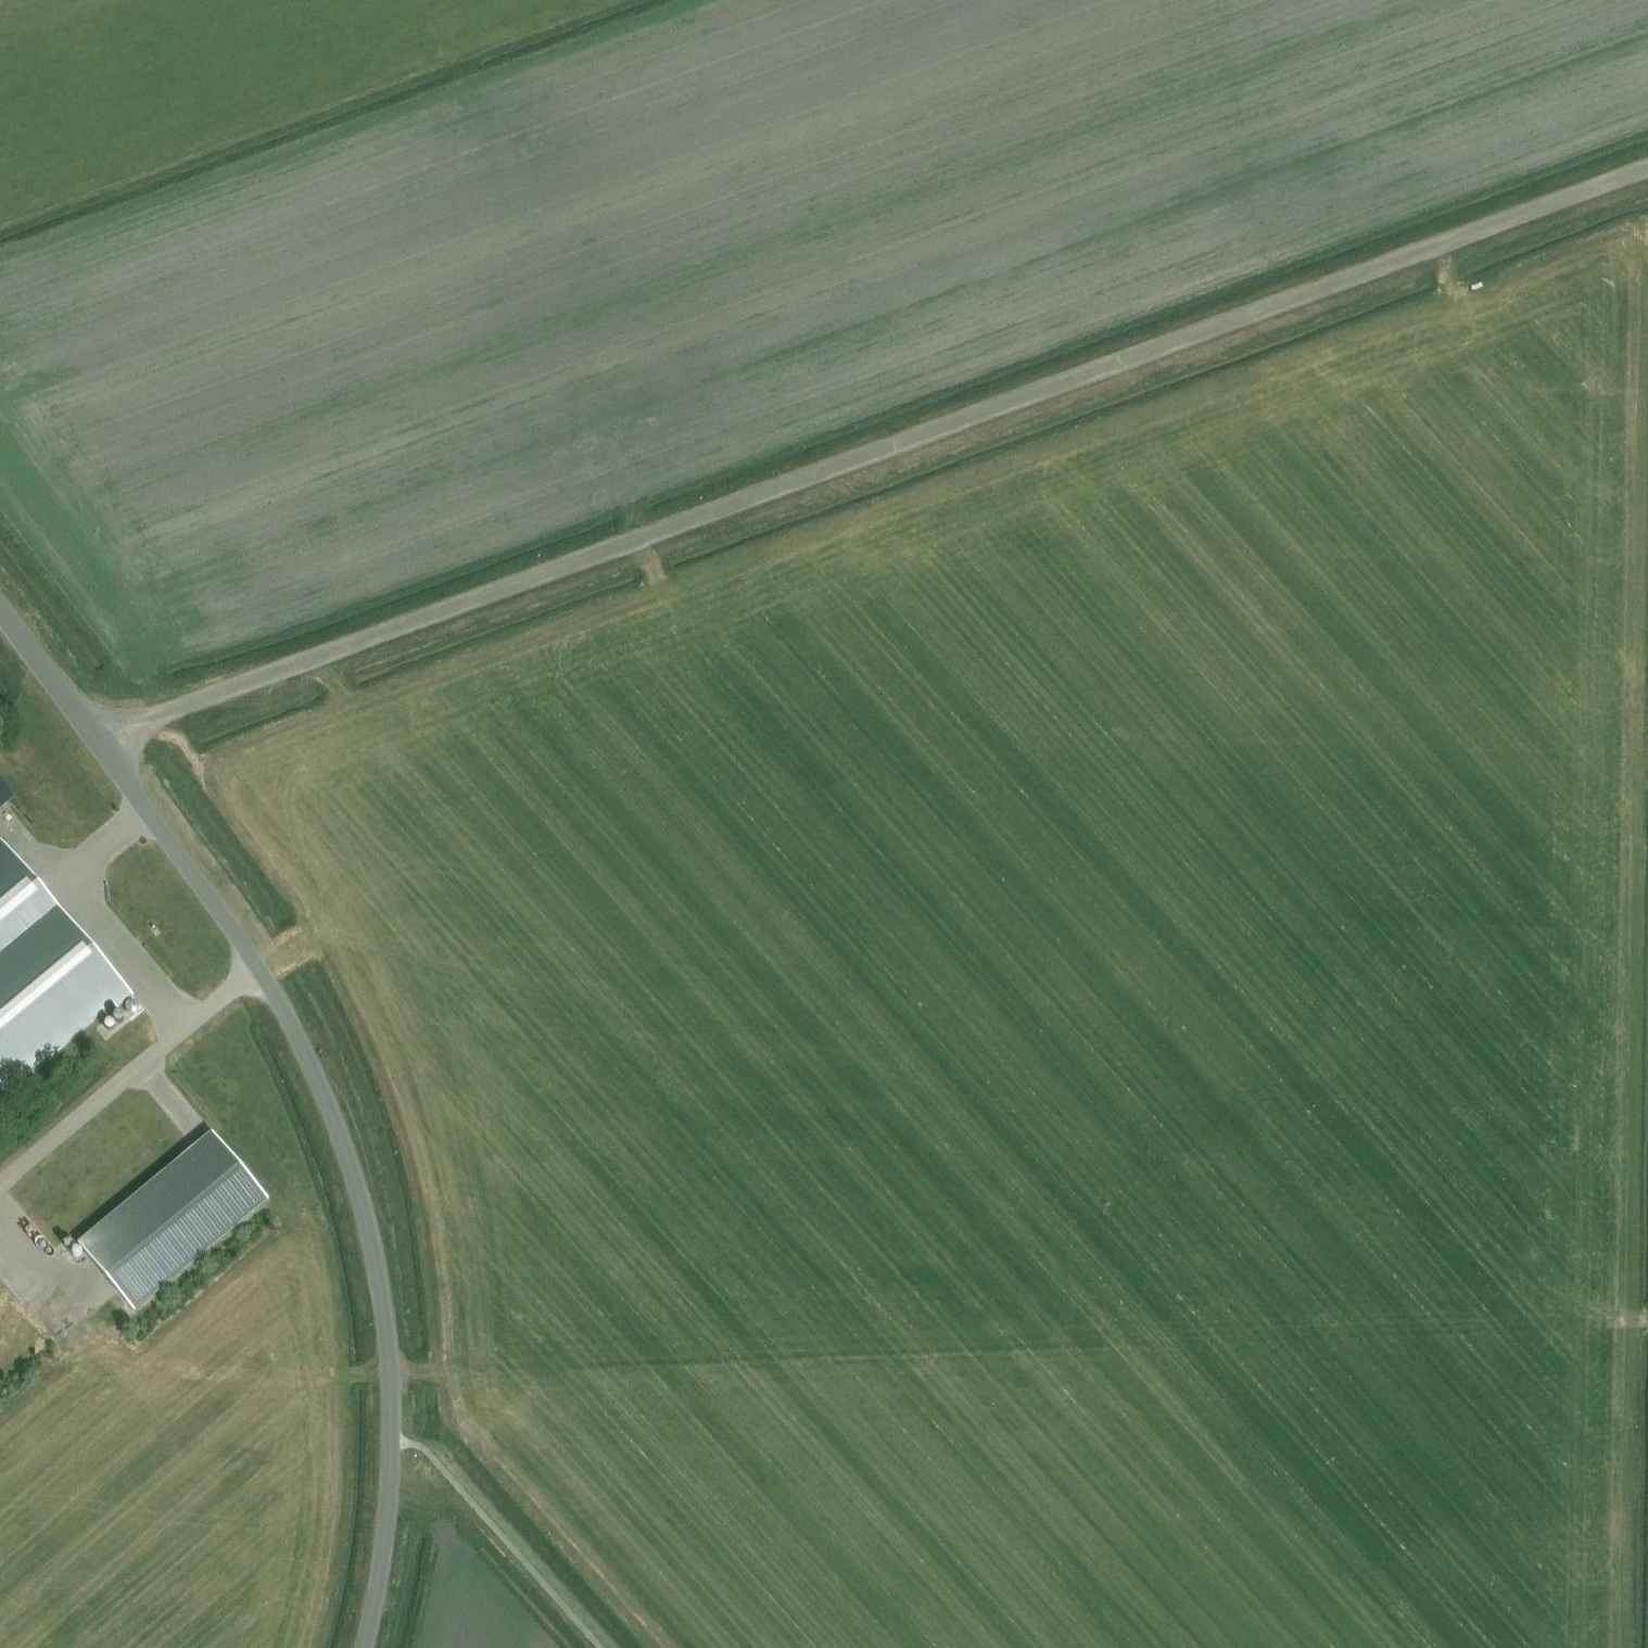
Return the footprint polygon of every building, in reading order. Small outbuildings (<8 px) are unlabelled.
[(14,797),(0,781),(0,810),(14,797)] [(131,993),(0,840),(0,1103),(131,993)] [(213,1134),(81,1247),(137,1313),(269,1200),(213,1134)]
